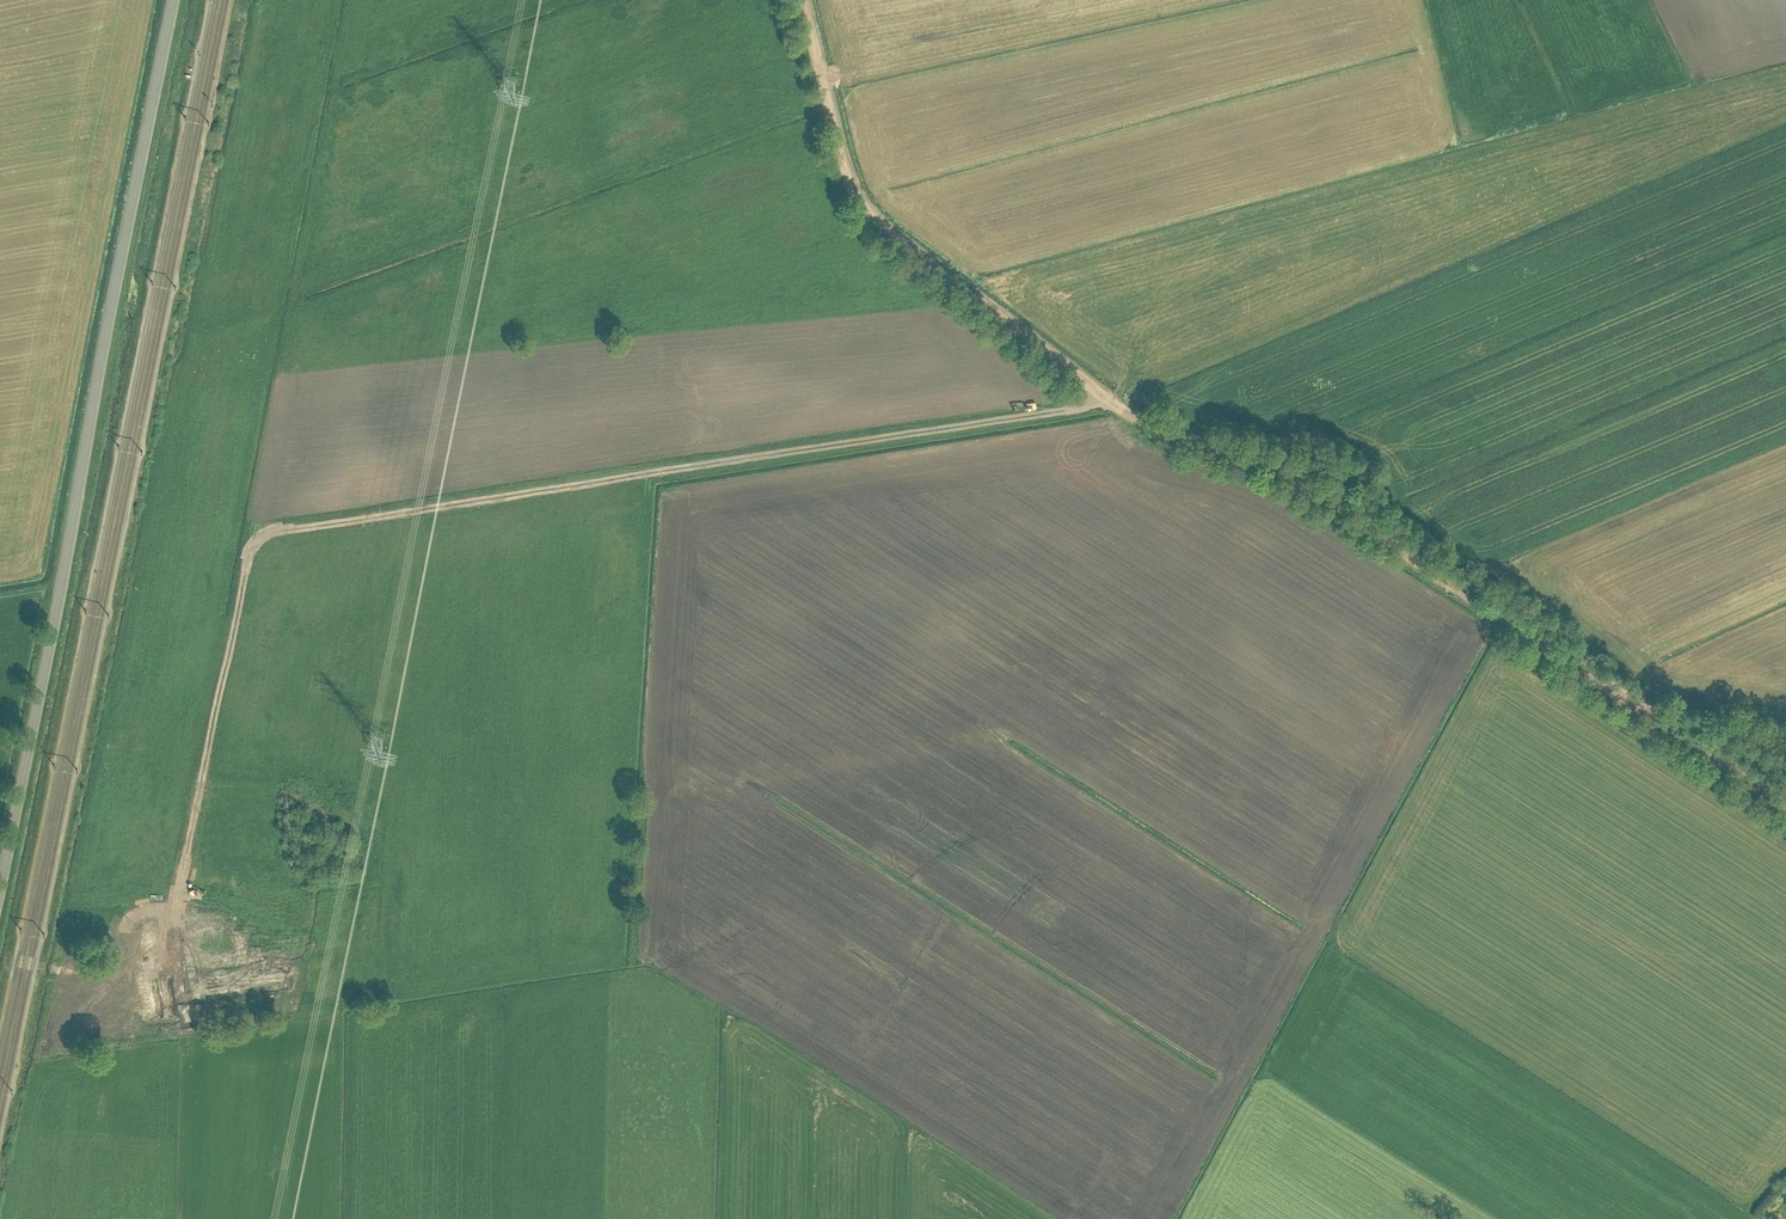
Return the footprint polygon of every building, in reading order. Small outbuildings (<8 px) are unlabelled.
[(124,983),(126,1004),(140,1003),(138,982),(124,983)] [(116,1025),(117,1034),(131,1032),(130,1023),(116,1025)]
